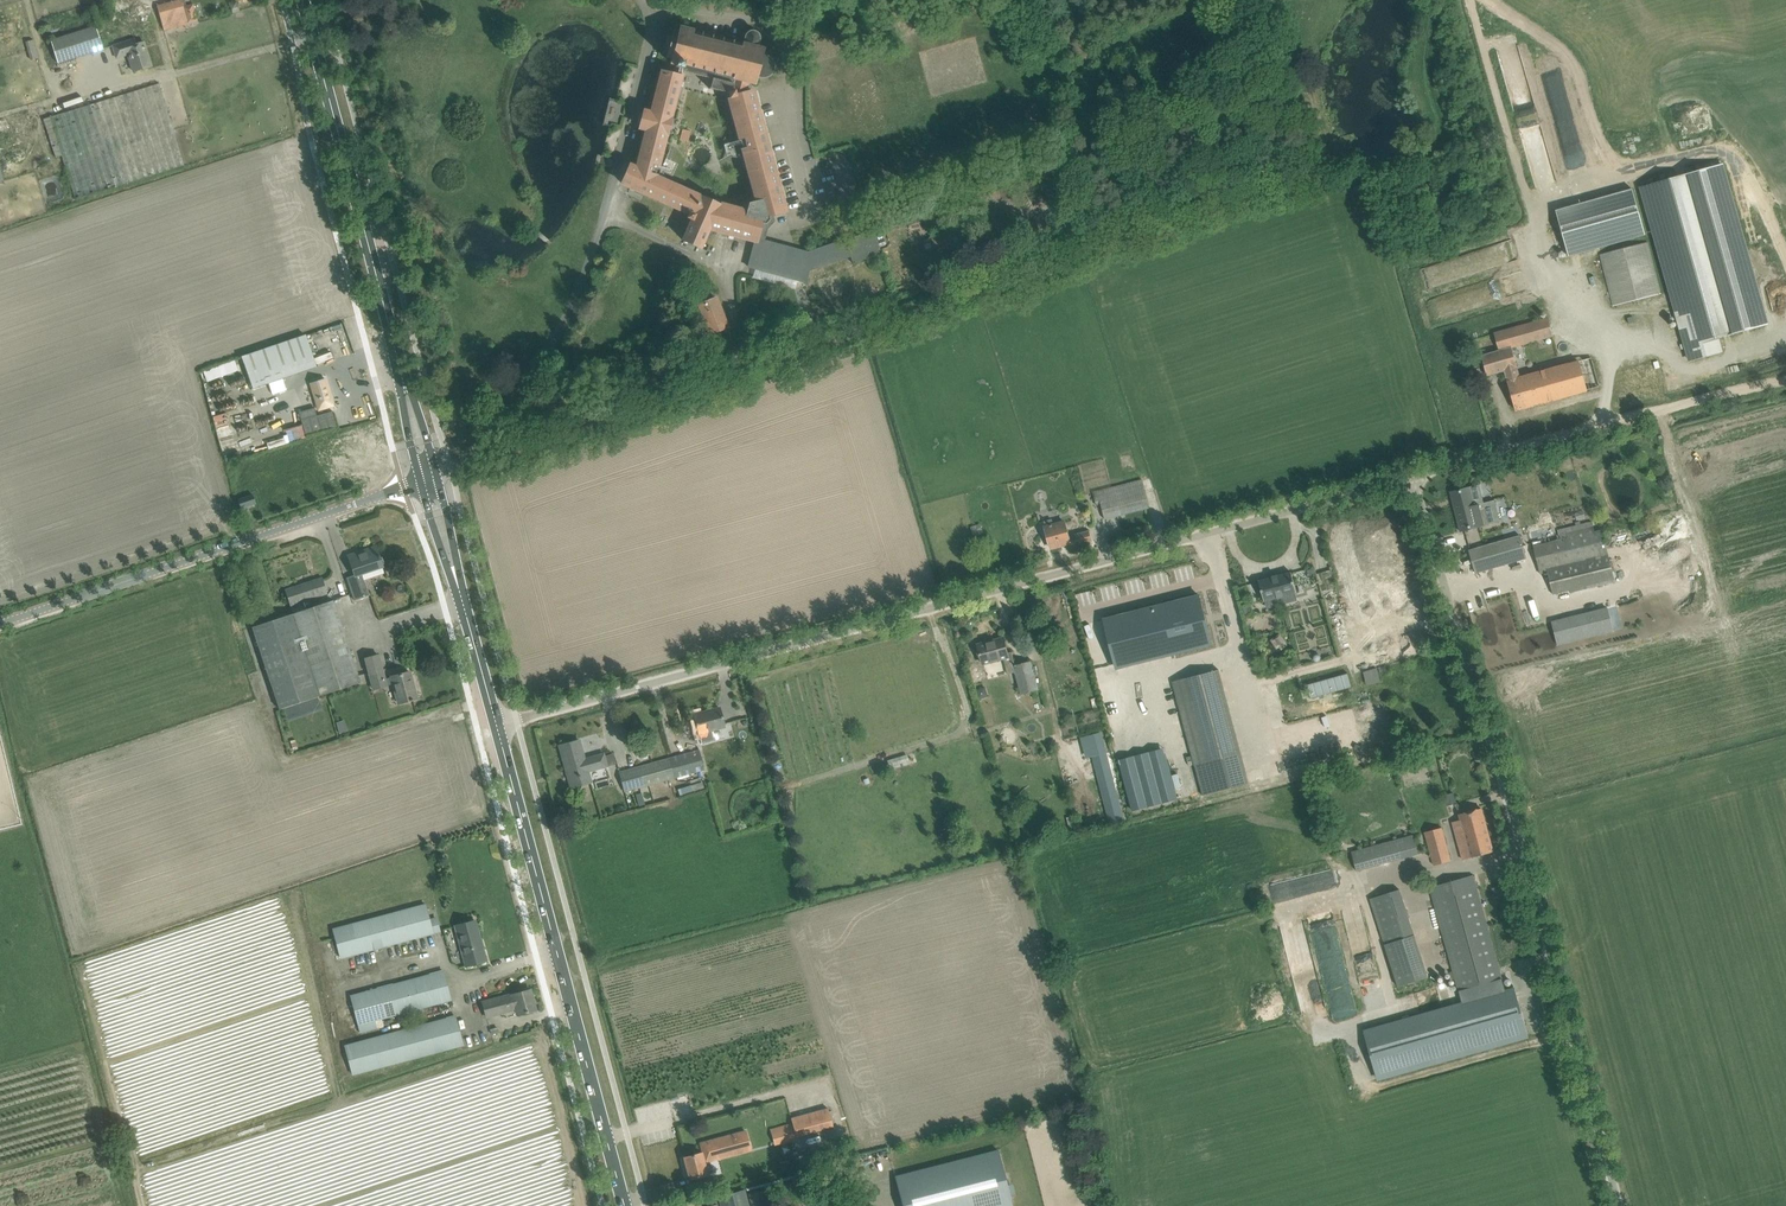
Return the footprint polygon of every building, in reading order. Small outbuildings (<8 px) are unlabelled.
[(184,7),(182,0),(179,0),(170,3),(157,6),(161,18),(164,30),(176,26),(198,21),(193,4),(184,7)] [(96,26),(51,40),(58,64),(104,50),(96,26)] [(631,166),(630,165),(630,166),(623,182),(622,183),(623,183),(630,186),(636,189),(689,213),(687,217),(692,220),(683,239),(683,240),(684,240),(682,245),(695,251),(705,256),(707,251),(701,248),(705,237),(711,239),(714,229),(756,240),(748,267),(806,282),(806,280),(809,270),(851,256),(853,264),(855,263),(855,262),(881,253),(877,242),(874,231),(808,254),(795,250),(763,242),(767,228),(774,221),(772,214),(785,211),(751,82),(754,83),(756,77),(760,78),(763,79),(766,78),(769,77),(771,75),(773,73),(774,70),(774,67),(774,64),(773,61),(771,58),(768,56),(765,55),(761,54),(763,49),(758,48),(760,40),(760,38),(760,36),(759,34),(758,33),(756,31),(754,31),(752,30),(750,31),(748,32),(747,33),(746,34),(745,36),(743,44),(680,28),(679,34),(674,33),(668,55),(671,57),(672,62),(676,63),(675,67),(676,67),(674,75),(662,71),(651,113),(645,111),(644,111),(644,112),(640,127),(640,128),(641,128),(647,129),(637,169),(631,166)] [(30,60),(38,58),(33,39),(25,41),(30,60)] [(134,71),(140,69),(152,66),(144,42),(136,44),(134,39),(113,46),(117,58),(128,54),(134,71)] [(173,168),(185,165),(159,83),(148,87),(50,117),(44,119),(55,157),(62,155),(76,199),(173,168)] [(1722,164),(1641,187),(1690,361),(1723,352),(1719,338),(1739,333),(1767,325),(1722,164)] [(1632,189),(1556,211),(1569,256),(1645,235),(1632,189)] [(1647,242),(1600,254),(1613,306),(1660,294),(1647,242)] [(701,329),(703,336),(727,326),(716,298),(699,305),(704,319),(701,320),(704,328),(701,329)] [(1512,349),(1524,346),(1518,327),(1494,333),(1499,350),(1482,355),(1484,364),(1487,376),(1505,371),(1516,410),(1600,387),(1596,375),(1592,358),(1520,377),(1512,349)] [(306,335),(242,357),(253,390),(269,384),(272,395),(286,390),(283,379),(318,367),(306,335)] [(891,342),(876,346),(879,354),(893,350),(891,342)] [(208,381),(238,369),(235,360),(204,371),(208,381)] [(325,378),(310,383),(319,410),(333,405),(325,378)] [(315,409),(298,413),(304,437),(337,428),(332,410),(317,415),(315,409)] [(212,417),(216,435),(235,431),(231,413),(212,417)] [(1093,493),(1096,505),(1101,503),(1104,519),(1149,507),(1142,480),(1093,493)] [(1479,484),(1450,492),(1461,532),(1500,522),(1495,500),(1484,503),(1479,484)] [(256,503),(253,494),(238,499),(241,508),(256,503)] [(1045,527),(1048,537),(1051,548),(1070,544),(1071,547),(1092,541),(1090,531),(1069,537),(1065,522),(1045,527)] [(1553,595),(1614,579),(1602,530),(1594,532),(1591,522),(1557,531),(1556,527),(1529,533),(1540,574),(1547,573),(1553,595)] [(1520,536),(1469,551),(1475,573),(1527,558),(1520,536)] [(379,555),(376,546),(365,550),(366,553),(359,555),(358,553),(349,556),(358,583),(350,586),(355,600),(370,595),(365,580),(385,573),(382,566),(379,558),(380,558),(379,555)] [(1307,576),(1316,574),(1315,568),(1306,570),(1307,576)] [(1259,581),(1264,601),(1297,593),(1291,572),(1259,581)] [(285,590),(289,601),(290,605),(328,593),(322,577),(285,590)] [(1244,588),(1239,590),(1241,599),(1247,597),(1244,588)] [(1199,595),(1104,618),(1117,668),(1212,645),(1199,595)] [(332,600),(252,627),(280,709),(360,683),(332,600)] [(1558,645),(1614,631),(1608,608),(1552,622),(1558,645)] [(1289,646),(1280,634),(1270,641),(1277,650),(1279,649),(1281,651),(1289,646)] [(978,644),(981,656),(983,664),(1004,659),(1008,674),(1016,672),(1021,694),(1038,689),(1031,662),(1017,666),(1016,665),(1012,652),(1008,653),(1004,637),(1003,637),(1004,640),(988,644),(988,642),(978,644)] [(398,703),(413,699),(417,698),(410,672),(391,677),(385,679),(378,655),(366,658),(374,689),(386,685),(393,683),(398,703)] [(1377,667),(1363,671),(1366,684),(1381,681),(1377,667)] [(1239,744),(1222,681),(1219,669),(1172,684),(1194,757),(1239,744)] [(1348,674),(1307,685),(1311,698),(1351,687),(1348,674)] [(714,741),(711,730),(725,726),(720,708),(694,715),(699,734),(701,744),(714,741)] [(1101,733),(1086,737),(1110,826),(1124,822),(1101,733)] [(571,787),(583,784),(591,782),(588,771),(607,765),(604,754),(585,759),(579,740),(560,745),(571,787)] [(634,747),(638,758),(650,754),(647,743),(634,747)] [(670,758),(675,778),(704,770),(699,750),(670,758)] [(1165,753),(1121,764),(1133,810),(1177,799),(1165,753)] [(675,778),(670,758),(619,772),(625,792),(675,778)] [(693,793),(704,789),(702,781),(691,785),(693,793)] [(1454,793),(1444,796),(1447,806),(1457,803),(1454,793)] [(1459,814),(1461,820),(1453,822),(1463,860),(1493,852),(1481,808),(1459,814)] [(1442,828),(1424,833),(1433,866),(1450,860),(1442,828)] [(1357,872),(1379,866),(1373,846),(1351,852),(1357,872)] [(1276,889),(1280,903),(1336,889),(1333,874),(1276,889)] [(1430,887),(1433,898),(1459,991),(1467,988),(1490,982),(1502,979),(1473,875),(1430,887)] [(1401,888),(1371,897),(1396,986),(1426,978),(1401,888)] [(333,929),(341,958),(433,933),(425,904),(333,929)] [(466,966),(474,964),(486,961),(475,920),(455,926),(466,966)] [(1310,930),(1335,929),(1335,920),(1309,921),(1310,930)] [(443,971),(351,996),(358,1025),(451,1000),(443,971)] [(1505,992),(1502,979),(1490,982),(1467,988),(1470,1001),(1363,1029),(1376,1079),(1528,1040),(1514,989),(1505,992)] [(486,1017),(507,1011),(514,1009),(516,1015),(536,1010),(530,989),(482,1002),(486,1017)] [(345,1046),(353,1075),(463,1045),(455,1016),(345,1046)] [(811,1133),(833,1127),(828,1108),(791,1118),(793,1123),(796,1137),(811,1133)] [(738,1133),(724,1137),(713,1140),(700,1143),(702,1153),(685,1157),(690,1178),(702,1175),(707,1174),(709,1173),(706,1162),(751,1149),(746,1131),(738,1133)] [(895,1176),(902,1205),(1012,1205),(999,1150),(895,1176)] [(720,1205),(750,1205),(745,1189),(718,1197),(720,1205)] [(770,1205),(766,1189),(748,1194),(751,1205),(770,1205)]
